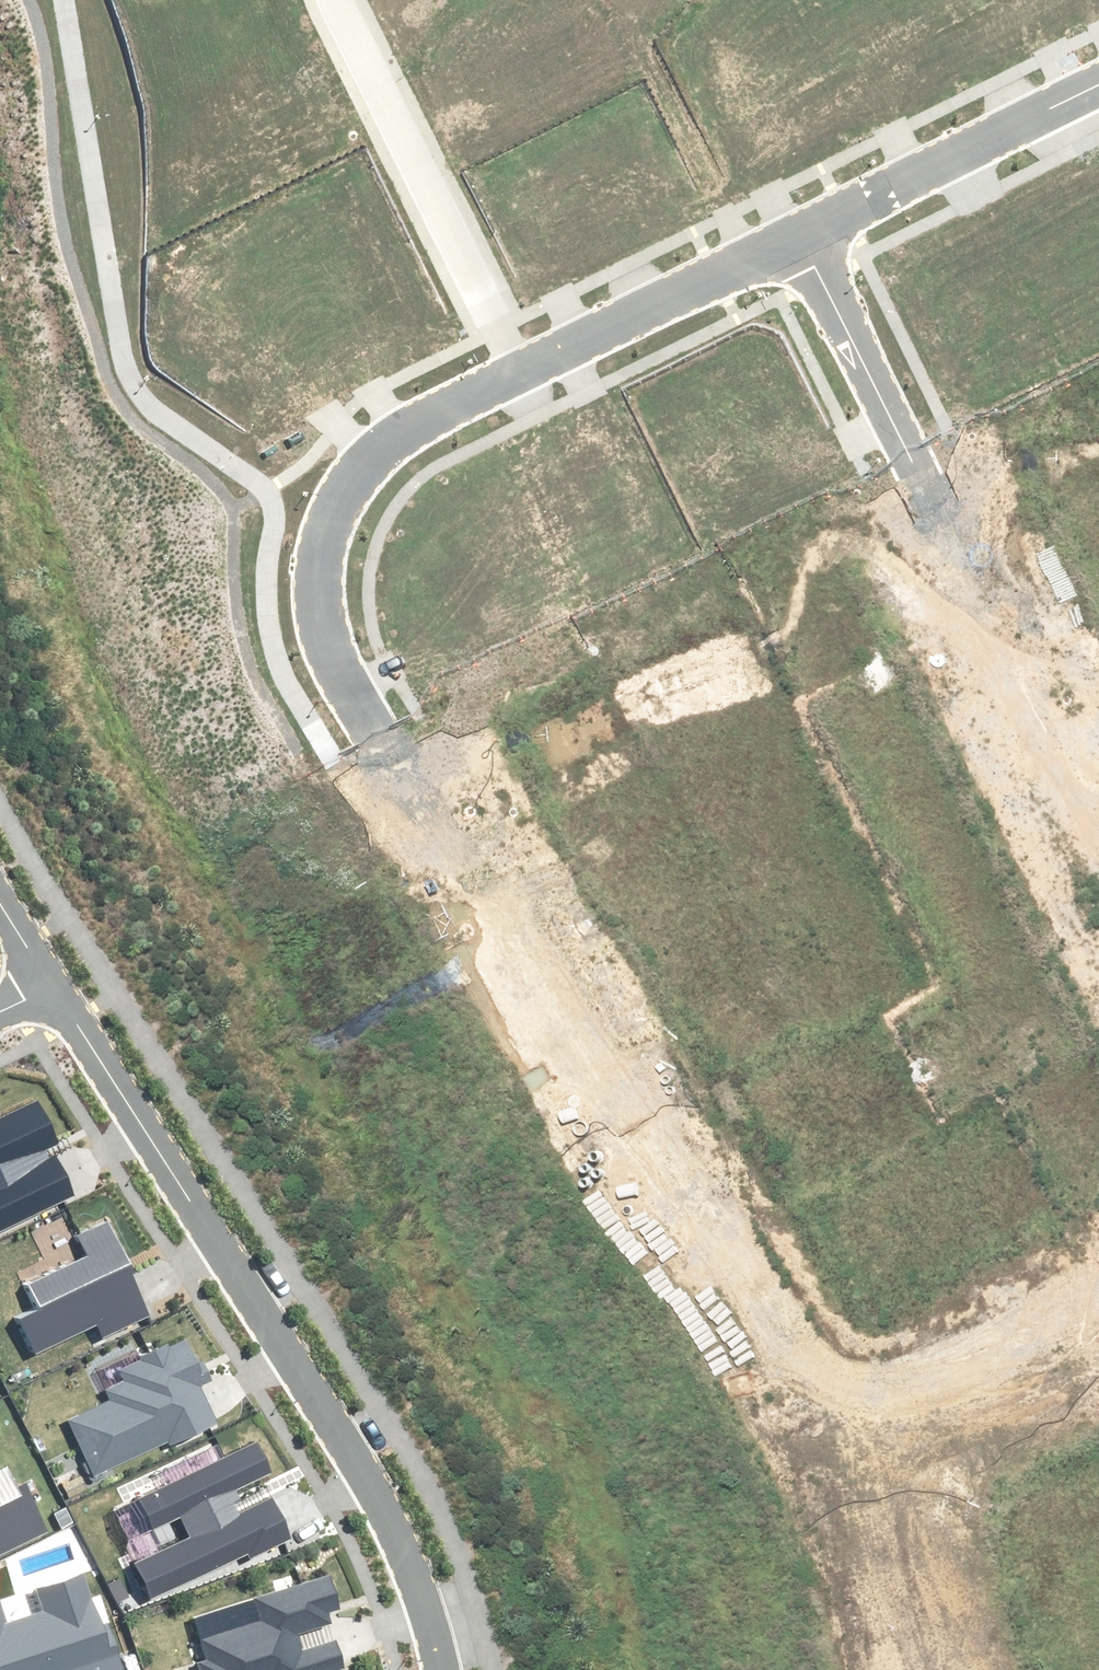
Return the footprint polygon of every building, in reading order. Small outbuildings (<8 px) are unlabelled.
[(75,1197),(50,1145),(56,1142),(37,1102),(0,1119),(0,1233),(75,1197)] [(152,1315),(108,1223),(80,1237),(91,1258),(29,1287),(40,1311),(21,1320),(37,1353),(100,1323),(106,1337),(152,1315)] [(199,1365),(186,1339),(168,1348),(167,1345),(141,1358),(142,1360),(121,1370),(127,1383),(107,1393),(111,1401),(69,1421),(95,1475),(171,1438),(173,1443),(216,1423),(199,1386),(211,1380),(202,1363),(199,1365)] [(134,1565),(150,1599),(249,1552),(251,1556),(291,1537),(272,1498),(238,1515),(227,1493),(272,1472),(258,1444),(110,1514),(124,1543),(180,1517),(190,1539),(134,1565)] [(46,1532),(24,1486),(16,1489),(6,1469),(0,1472),(0,1554),(46,1532)] [(111,1636),(105,1638),(84,1572),(36,1587),(45,1614),(7,1626),(0,1605),(0,1669),(122,1669),(111,1636)] [(201,1669),(339,1669),(342,1669),(334,1642),(302,1652),(297,1635),(332,1624),(328,1612),(339,1609),(330,1578),(196,1618),(209,1660),(199,1663),(201,1669)]
